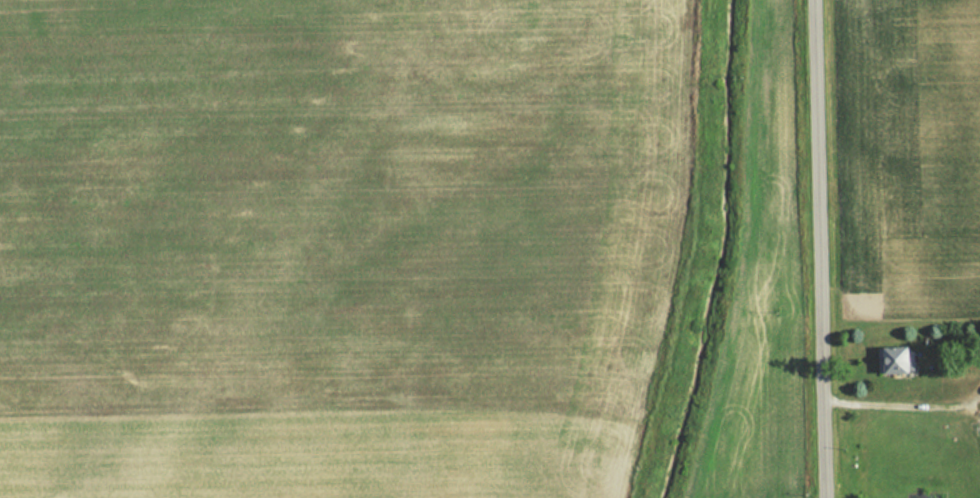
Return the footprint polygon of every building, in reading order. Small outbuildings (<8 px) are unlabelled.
[(911,348),(876,349),(877,374),(912,373),(911,348)]
